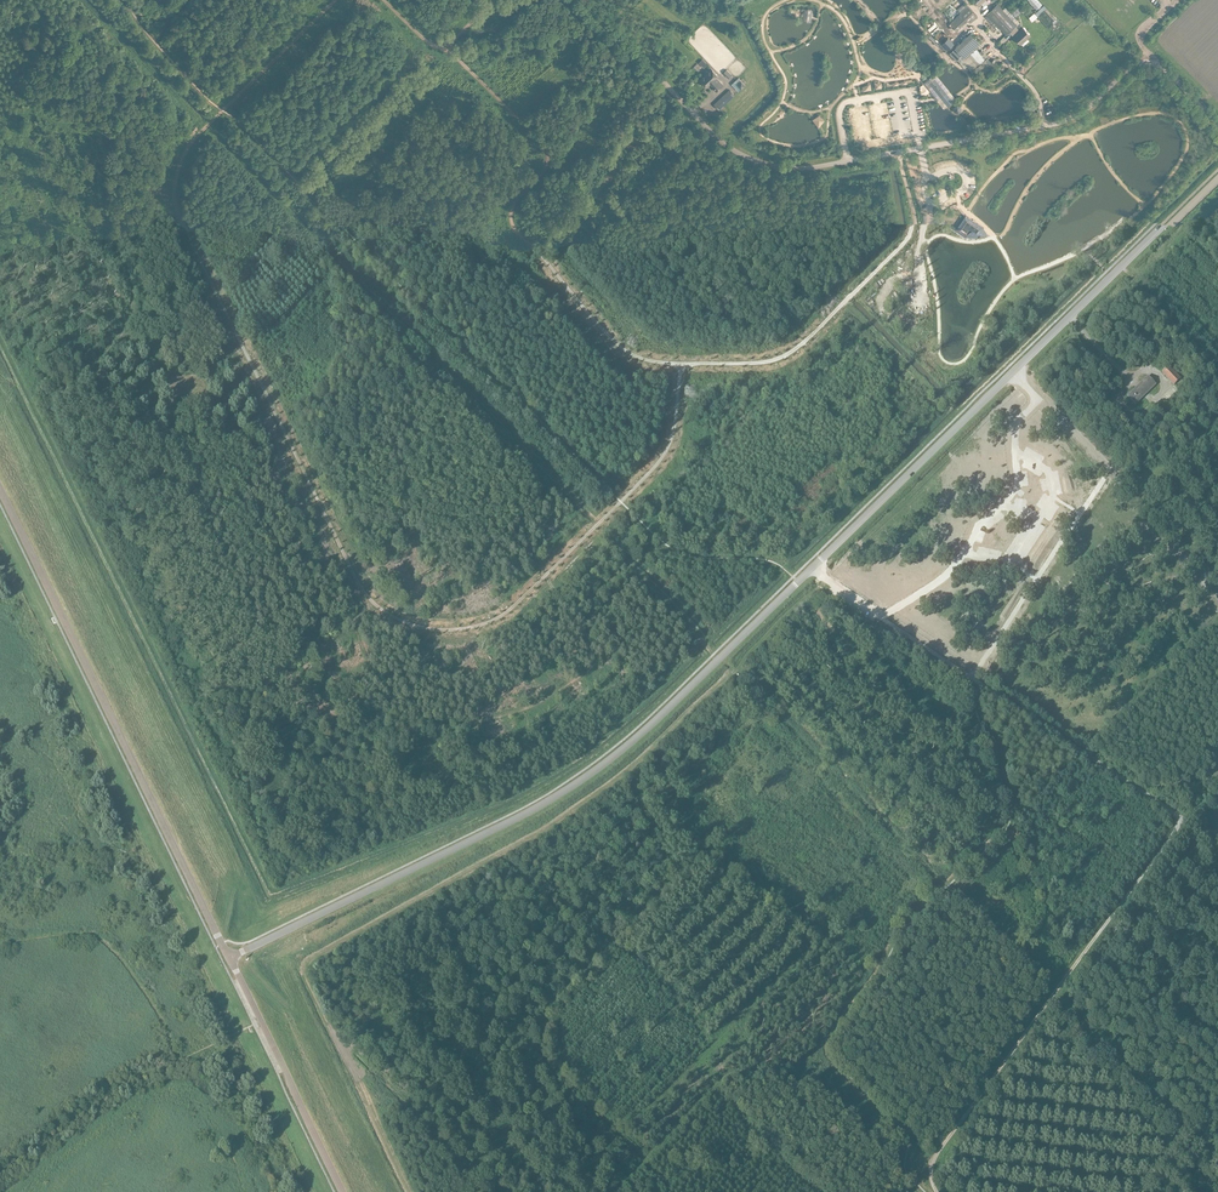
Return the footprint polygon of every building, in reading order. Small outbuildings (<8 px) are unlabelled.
[(954,27),(965,17),(967,19),(974,13),(962,0),(961,0),(954,6),(958,10),(947,19),(954,27)] [(983,10),(1003,32),(1014,22),(994,0),(983,10)] [(1016,3),(1009,9),(1013,13),(1020,7),(1016,3)] [(1011,33),(1018,40),(1026,32),(1020,25),(1011,33)] [(977,60),(982,55),(972,44),(977,40),(967,29),(951,44),(961,55),(967,49),(972,56),(971,57),(974,60),(975,59),(977,60)] [(940,40),(945,45),(950,40),(945,34),(940,40)] [(947,49),(954,56),(958,53),(951,46),(947,49)] [(919,65),(914,59),(909,63),(914,69),(919,65)] [(697,76),(704,83),(707,80),(709,82),(708,82),(713,87),(720,81),(713,74),(715,72),(708,65),(706,68),(705,67),(703,67),(702,68),(702,69),(702,70),(702,71),(697,76)] [(724,65),(720,69),(725,74),(729,71),(724,65)] [(736,74),(729,80),(729,81),(735,88),(742,81),(736,74)] [(926,79),(944,101),(950,97),(931,74),(926,79)] [(711,101),(716,106),(732,91),(727,86),(711,101)] [(976,225),(964,216),(955,229),(967,237),(976,225)] [(1163,372),(1175,385),(1181,379),(1169,367),(1163,372)] [(1128,396),(1136,404),(1156,385),(1148,377),(1128,396)]
